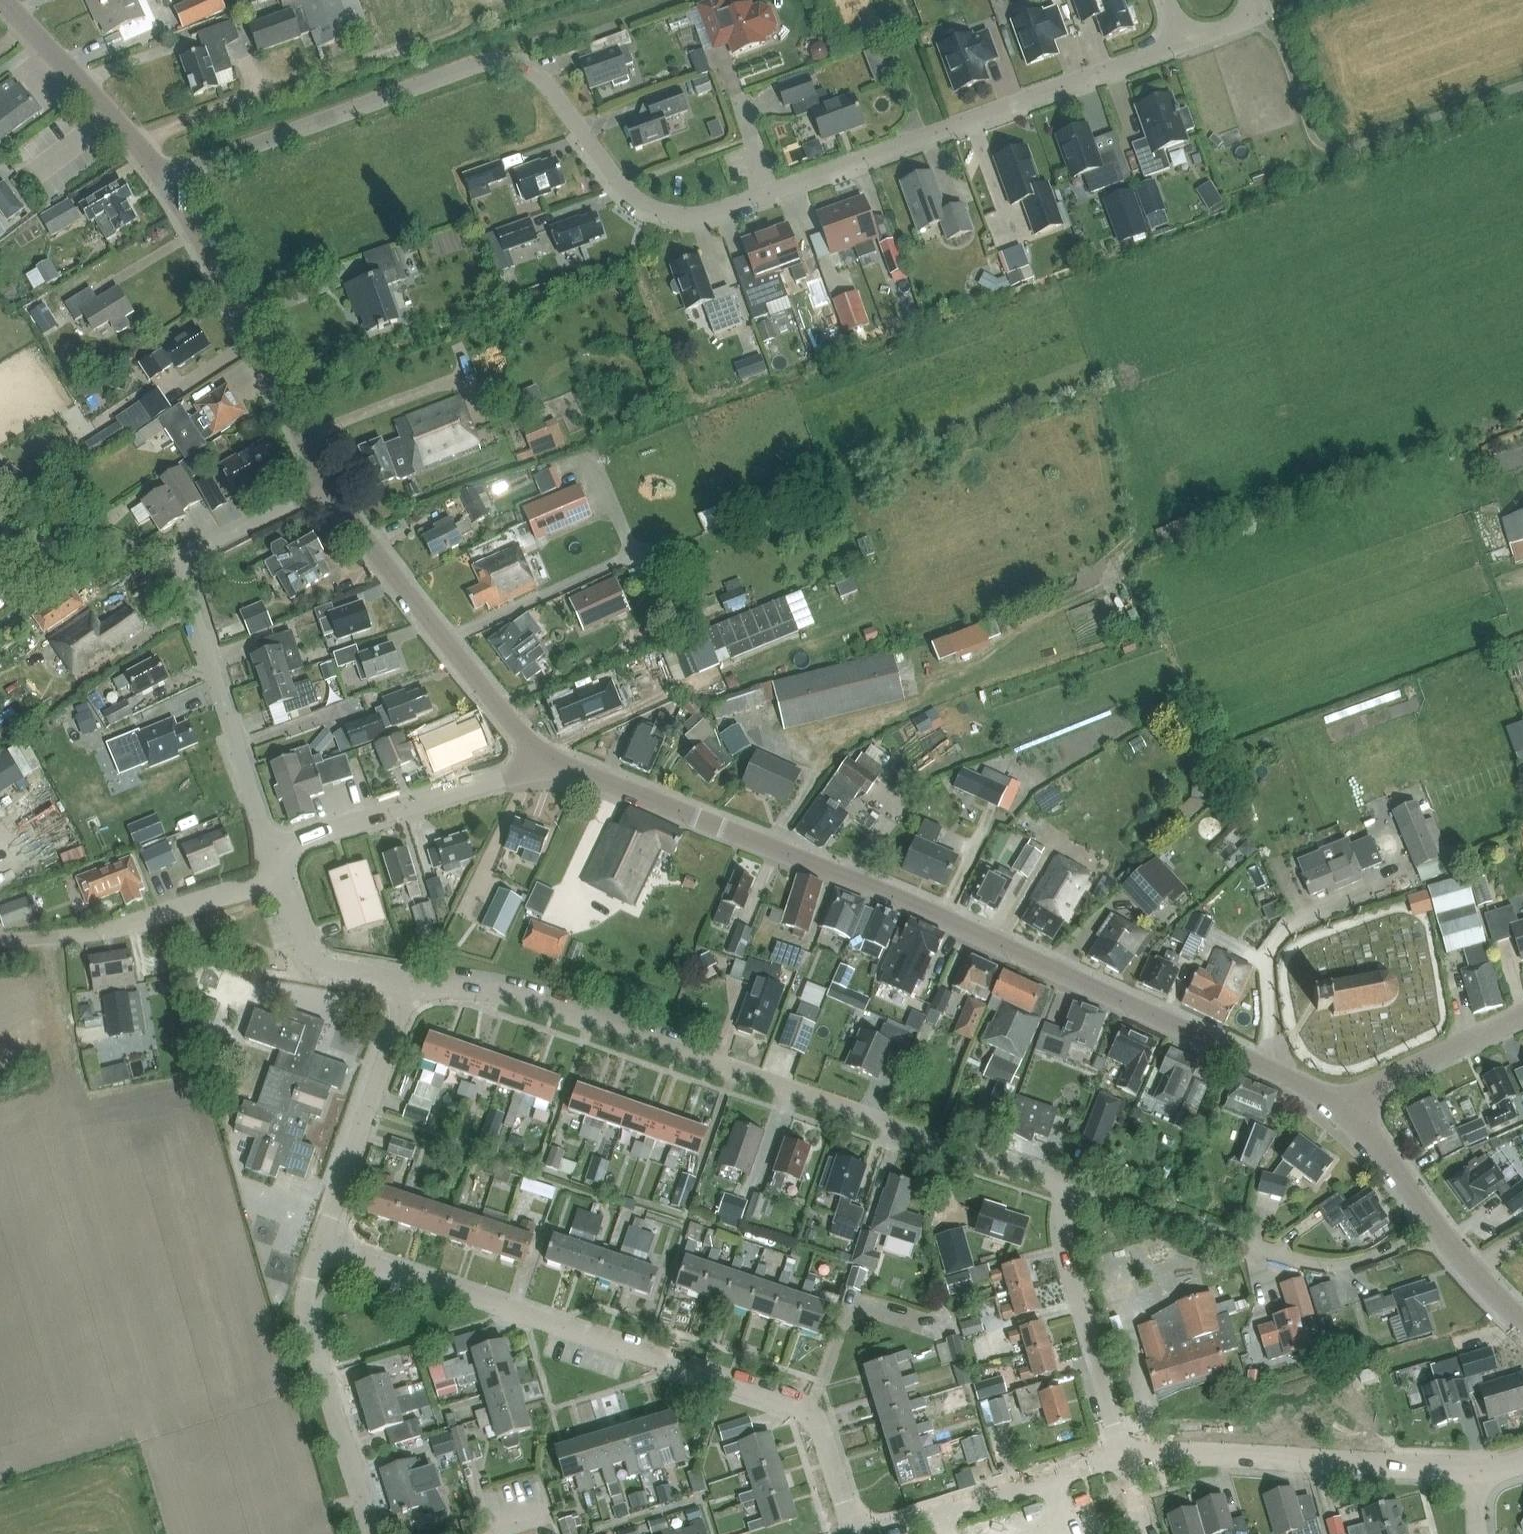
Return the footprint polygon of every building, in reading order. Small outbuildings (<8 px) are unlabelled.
[(91,12),(118,0),(86,0),(91,12)] [(91,12),(97,24),(101,23),(106,35),(129,24),(134,35),(156,25),(151,14),(143,17),(136,0),(118,0),(91,12)] [(222,0),(193,0),(174,8),(184,29),(226,10),(222,0)] [(285,12),(249,25),(258,52),(302,37),(301,35),(310,32),(316,49),(352,37),(354,36),(344,8),(359,2),(358,0),(281,0),(285,12)] [(751,3),(728,11),(724,0),(713,0),(698,5),(707,30),(722,24),(733,53),(765,42),(763,38),(778,32),(767,1),(752,7),(751,3)] [(1132,27),(1130,21),(1134,20),(1130,9),(1126,10),(1123,0),(1075,0),(1080,14),(1094,9),(1104,37),(1132,27)] [(1012,21),(1028,65),(1058,54),(1053,40),(1066,35),(1056,7),(1042,12),(1042,10),(1012,21)] [(198,33),(203,49),(179,57),(191,94),(216,86),(212,74),(229,68),(220,40),(224,39),(219,25),(198,33)] [(609,52),(581,62),(592,94),(593,94),(590,87),(611,79),(614,86),(629,81),(626,74),(624,67),(633,63),(627,46),(632,44),(627,31),(604,39),(609,52)] [(954,91),(988,79),(984,66),(985,62),(997,58),(988,31),(973,36),(972,34),(938,46),(954,91)] [(821,43),(814,45),(810,52),(813,59),(819,62),(826,60),(830,53),(827,46),(821,43)] [(863,53),(869,69),(887,62),(881,46),(863,53)] [(706,48),(693,50),(697,74),(710,72),(706,48)] [(713,91),(708,76),(692,82),(697,96),(713,91)] [(785,106),(815,95),(808,76),(778,87),(785,106)] [(39,111),(25,92),(23,94),(11,79),(0,87),(0,141),(39,111)] [(649,113),(625,122),(634,148),(669,136),(663,119),(675,114),(688,110),(680,87),(644,100),(649,113)] [(822,139),(864,124),(853,94),(811,109),(822,139)] [(1149,138),(1132,144),(1144,177),(1170,168),(1163,149),(1186,141),(1182,132),(1194,128),(1187,109),(1179,112),(1178,108),(1174,109),(1169,95),(1137,106),(1149,138)] [(721,119),(708,122),(712,138),(725,135),(721,119)] [(1086,125),(1056,136),(1072,178),(1084,174),(1091,193),(1116,183),(1105,153),(1098,156),(1093,142),(1086,125)] [(1026,146),(994,158),(1011,205),(1023,201),(1035,234),(1063,224),(1048,183),(1040,186),(1026,146)] [(1200,153),(1192,156),(1195,165),(1203,162),(1200,153)] [(565,184),(555,158),(532,166),(531,164),(515,170),(526,201),(551,192),(550,190),(565,184)] [(505,179),(499,162),(463,175),(469,192),(505,179)] [(945,210),(931,172),(901,183),(918,230),(941,221),(947,239),(972,230),(962,204),(945,210)] [(1164,211),(1165,210),(1154,180),(1135,187),(1146,217),(1164,211)] [(5,182),(0,186),(0,194),(5,201),(0,204),(0,212),(8,222),(25,209),(5,182)] [(92,223),(96,220),(107,240),(115,235),(117,230),(136,219),(126,201),(131,198),(122,182),(82,205),(92,223)] [(1201,199),(1208,211),(1223,202),(1216,190),(1201,199)] [(1104,201),(1120,242),(1146,233),(1131,191),(1104,201)] [(840,205),(854,245),(877,237),(863,197),(840,205)] [(69,200),(41,216),(52,236),(64,229),(80,220),(74,209),(69,200)] [(854,245),(840,205),(817,213),(831,254),(854,245)] [(1168,224),(1164,211),(1146,217),(1151,230),(1168,224)] [(603,235),(595,214),(570,223),(569,220),(550,227),(560,254),(589,243),(588,241),(603,235)] [(537,239),(529,219),(497,230),(484,235),(498,273),(514,266),(508,250),(537,239)] [(765,233),(780,275),(792,271),(796,282),(807,278),(788,225),(765,233)] [(765,233),(742,241),(755,277),(740,282),(754,320),(769,314),(766,304),(787,296),(780,275),(765,233)] [(880,244),(891,274),(904,269),(893,239),(880,244)] [(362,254),(370,278),(347,286),(353,307),(359,305),(367,330),(396,320),(384,285),(399,281),(387,246),(362,254)] [(676,281),(673,282),(671,285),(673,292),(677,294),(680,293),(686,310),(703,303),(714,334),(742,323),(728,286),(727,286),(728,288),(712,294),(699,256),(670,266),(676,281)] [(49,259),(35,267),(45,283),(46,285),(60,278),(49,259)] [(1012,288),(1021,284),(1016,271),(1007,275),(1012,288)] [(1006,277),(997,280),(984,273),(978,285),(997,295),(1010,290),(1006,277)] [(131,311),(130,312),(116,289),(117,288),(117,287),(97,300),(90,287),(64,303),(65,304),(75,319),(74,319),(75,320),(84,315),(94,331),(95,330),(94,329),(109,320),(116,332),(119,331),(126,327),(128,324),(125,318),(126,318),(125,316),(132,312),(131,311)] [(857,291),(833,300),(844,331),(868,323),(857,291)] [(813,307),(821,330),(837,324),(829,301),(813,307)] [(57,325),(44,304),(30,313),(43,334),(57,325)] [(757,326),(763,342),(776,338),(770,321),(757,326)] [(184,336),(164,349),(164,348),(152,356),(152,355),(140,364),(151,380),(163,372),(162,371),(170,366),(168,363),(171,361),(176,368),(178,367),(181,367),(186,364),(186,362),(196,355),(195,353),(208,345),(206,341),(208,340),(202,331),(200,332),(198,329),(185,337),(184,336)] [(849,349),(861,345),(857,332),(845,336),(849,349)] [(760,355),(745,361),(751,377),(766,371),(760,355)] [(78,384),(79,396),(91,395),(90,383),(78,384)] [(191,418),(181,403),(139,430),(146,440),(166,427),(185,456),(207,442),(206,440),(219,431),(220,433),(230,426),(227,422),(245,410),(228,385),(198,405),(201,410),(191,418)] [(527,411),(544,408),(541,386),(523,389),(527,411)] [(119,423),(127,435),(128,437),(171,408),(158,389),(116,418),(119,423)] [(382,438),(360,447),(374,484),(395,477),(401,479),(479,450),(459,397),(394,422),(400,438),(384,444),(382,438)] [(86,443),(94,455),(127,435),(119,423),(86,443)] [(550,436),(545,424),(523,432),(528,445),(550,436)] [(280,472),(262,440),(221,464),(241,499),(257,490),(255,486),(280,472)] [(207,469),(209,471),(219,466),(211,453),(201,458),(207,469)] [(193,477),(207,469),(201,458),(199,454),(184,462),(193,477)] [(6,463),(0,471),(0,477),(5,481),(14,469),(6,463)] [(166,486),(142,501),(143,504),(130,511),(139,525),(152,517),(159,530),(185,515),(182,511),(201,499),(181,466),(161,478),(166,486)] [(543,494),(558,488),(550,468),(535,474),(543,494)] [(225,502),(210,477),(197,484),(212,510),(225,502)] [(415,483),(405,488),(409,499),(420,494),(415,483)] [(483,494),(479,484),(460,494),(474,523),(488,516),(478,496),(483,494)] [(579,485),(524,508),(537,537),(591,514),(579,485)] [(1502,519),(1510,545),(1522,541),(1522,513),(1502,519)] [(1179,531),(1195,525),(1191,515),(1175,520),(1179,531)] [(455,525),(451,518),(436,525),(438,531),(424,538),(432,556),(463,542),(460,536),(472,530),(467,519),(455,525)] [(282,541),(273,546),(273,552),(276,558),(266,563),(274,578),(279,575),(291,598),(297,595),(296,592),(331,573),(319,553),(322,551),(313,534),(289,548),(287,544),(282,541)] [(536,587),(518,546),(474,565),(483,584),(467,591),(474,607),(487,601),(489,607),(536,587)] [(833,581),(840,598),(857,591),(850,574),(833,581)] [(581,595),(570,600),(584,631),(595,626),(630,610),(616,579),(581,595)] [(738,580),(725,585),(729,594),(742,589),(738,580)] [(729,594),(721,597),(722,599),(727,612),(748,604),(742,589),(729,594)] [(84,605),(74,590),(34,617),(44,632),(84,605)] [(715,653),(726,648),(730,659),(799,631),(785,597),(706,630),(715,653)] [(1071,610),(1084,642),(1096,638),(1092,626),(1105,621),(1097,600),(1071,610)] [(250,636),(273,626),(263,602),(240,612),(250,636)] [(370,628),(369,624),(371,623),(368,615),(366,616),(361,602),(334,611),(331,603),(314,609),(323,635),(335,632),(338,639),(370,628)] [(101,625),(90,609),(50,637),(77,676),(112,652),(113,654),(124,646),(121,641),(143,626),(129,606),(101,625)] [(538,608),(524,616),(535,633),(548,624),(538,608)] [(995,620),(950,638),(933,645),(940,662),(988,643),(987,641),(1001,636),(995,620)] [(526,634),(516,621),(490,641),(515,676),(520,672),(527,681),(542,670),(535,661),(545,653),(529,632),(526,634)] [(292,631),(285,634),(264,640),(268,651),(254,656),(262,682),(289,673),(304,669),(292,631)] [(687,637),(671,644),(686,679),(701,673),(687,637)] [(359,656),(356,646),(334,653),(338,667),(357,661),(363,680),(399,668),(391,645),(359,656)] [(767,684),(711,704),(717,720),(766,703),(766,701),(779,698),(786,727),(907,696),(895,651),(767,684)] [(168,679),(157,657),(113,679),(119,690),(133,683),(138,694),(168,679)] [(326,681),(338,677),(333,662),(321,666),(326,681)] [(293,686),(289,673),(262,682),(270,707),(284,702),(288,714),(318,704),(311,680),(293,686)] [(725,680),(728,686),(729,689),(739,685),(738,684),(735,676),(725,680)] [(376,711),(377,715),(346,727),(354,748),(387,736),(384,730),(417,718),(416,715),(432,709),(424,688),(400,697),(399,692),(383,698),(387,710),(377,712),(377,710),(376,711)] [(554,733),(601,717),(593,692),(546,708),(554,733)] [(700,708),(690,698),(682,705),(693,715),(700,708)] [(126,700),(104,712),(111,724),(132,713),(126,700)] [(90,710),(81,714),(81,715),(89,733),(98,729),(90,710)] [(672,718),(660,713),(654,726),(644,722),(635,726),(621,760),(650,772),(672,718)] [(922,733),(931,728),(924,714),(914,720),(922,733)] [(711,739),(718,732),(705,718),(685,736),(693,745),(699,739),(703,744),(686,760),(709,784),(732,762),(711,739)] [(141,733),(112,745),(118,760),(134,753),(139,766),(149,762),(151,767),(178,756),(176,751),(196,743),(188,723),(177,728),(174,720),(141,733)] [(407,744),(403,734),(377,743),(388,770),(413,760),(412,758),(427,752),(435,772),(473,757),(471,752),(486,746),(477,722),(458,729),(456,724),(421,738),(407,744)] [(751,746),(739,725),(721,735),(733,756),(751,746)] [(311,746),(321,754),(322,754),(328,746),(318,737),(311,746)] [(1129,744),(1134,753),(1146,747),(1141,737),(1129,744)] [(291,822),(315,815),(309,797),(325,792),(323,786),(354,777),(347,754),(324,761),(322,754),(321,754),(313,757),(309,745),(291,751),(293,755),(272,762),(279,785),(275,786),(280,800),(284,799),(291,822)] [(1513,749),(1519,767),(1522,766),(1522,745),(1513,749)] [(5,749),(0,752),(0,792),(23,777),(5,749)] [(787,800),(799,771),(758,753),(744,784),(758,790),(759,788),(787,800)] [(856,763),(848,757),(794,831),(816,847),(823,846),(830,836),(831,837),(848,815),(843,812),(848,805),(849,806),(861,790),(866,793),(884,768),(863,753),(856,763)] [(955,786),(977,796),(999,806),(1008,788),(963,768),(955,786)] [(1208,782),(1193,780),(1191,797),(1207,799),(1208,782)] [(1417,868),(1439,859),(1424,822),(1416,803),(1394,812),(1401,831),(1417,868)] [(673,854),(682,833),(630,809),(621,828),(610,823),(583,881),(633,905),(660,848),(673,854)] [(540,854),(549,833),(516,819),(504,847),(518,853),(520,846),(526,848),(521,861),(535,867),(540,854)] [(925,819),(903,868),(945,886),(958,855),(935,845),(943,827),(925,819)] [(136,844),(164,833),(160,821),(144,828),(142,822),(129,827),(136,844)] [(225,830),(205,838),(212,855),(232,848),(225,830)] [(474,857),(466,833),(436,842),(438,848),(429,850),(435,869),(443,866),(445,873),(461,868),(460,862),(474,857)] [(1320,852),(1298,861),(1304,875),(1302,876),(1310,896),(1332,886),(1334,891),(1363,879),(1360,872),(1381,863),(1370,837),(1348,846),(1350,852),(1324,862),(1320,852)] [(212,855),(205,838),(185,845),(188,854),(187,855),(193,872),(211,865),(208,856),(212,855)] [(1012,870),(1026,879),(1044,849),(1029,840),(1012,870)] [(176,861),(168,843),(142,854),(149,872),(176,861)] [(421,894),(407,849),(384,856),(395,889),(407,885),(411,898),(421,894)] [(86,902),(97,898),(120,889),(126,904),(142,899),(139,891),(144,888),(132,855),(76,875),(86,902)] [(1022,920),(1052,939),(1063,921),(1066,923),(1073,910),(1078,913),(1090,894),(1073,883),(1081,871),(1058,856),(1030,901),(1033,902),(1022,920)] [(1143,869),(1142,868),(1121,886),(1146,916),(1168,897),(1172,902),(1186,890),(1157,856),(1143,869)] [(383,920),(365,862),(331,873),(349,931),(383,920)] [(996,911),(1014,875),(999,868),(997,873),(987,868),(972,898),(996,911)] [(747,893),(752,879),(735,872),(729,887),(727,886),(714,920),(728,926),(736,906),(743,909),(749,894),(747,893)] [(696,881),(697,880),(686,875),(683,883),(693,888),(694,885),(696,886),(698,882),(696,881)] [(807,931),(821,882),(797,875),(782,923),(794,927),(792,933),(803,936),(805,930),(807,931)] [(1460,969),(1472,1012),(1501,1004),(1484,941),(1485,941),(1467,875),(1428,886),(1446,952),(1463,947),(1468,967),(1460,969)] [(1493,902),(1485,877),(1470,881),(1478,906),(1493,902)] [(442,887),(439,878),(428,882),(434,900),(444,897),(453,895),(450,885),(442,887)] [(543,917),(555,891),(537,882),(525,908),(543,917)] [(862,905),(865,900),(837,888),(820,926),(849,938),(851,933),(862,905)] [(521,900),(499,890),(482,927),(504,937),(521,900)] [(1408,895),(1413,913),(1432,908),(1427,890),(1408,895)] [(0,903),(0,915),(2,920),(37,908),(31,892),(0,903)] [(1271,905),(1264,908),(1270,920),(1283,914),(1277,902),(1275,903),(1271,905)] [(434,922),(429,903),(413,908),(418,927),(434,922)] [(876,911),(864,906),(849,946),(859,951),(864,940),(883,950),(898,916),(877,907),(876,911)] [(1513,906),(1485,914),(1494,942),(1514,936),(1522,959),(1522,958),(1522,922),(1518,923),(1513,906)] [(1210,920),(1192,911),(1183,929),(1201,938),(1210,920)] [(1140,957),(1152,936),(1112,913),(1099,936),(1102,938),(1091,957),(1124,975),(1136,954),(1140,957)] [(936,954),(945,935),(910,919),(905,931),(898,928),(892,940),(895,942),(882,968),(886,970),(881,982),(911,996),(918,979),(921,981),(934,953),(936,954)] [(561,961),(571,935),(531,920),(521,945),(561,961)] [(752,931),(739,926),(728,953),(742,958),(752,931)] [(1193,959),(1201,941),(1176,928),(1171,937),(1185,944),(1180,953),(1193,959)] [(797,969),(803,951),(776,943),(770,961),(797,969)] [(136,983),(130,949),(90,956),(96,990),(116,987),(117,993),(103,995),(111,1038),(135,1034),(127,991),(124,991),(123,986),(136,983)] [(1237,1004),(1254,968),(1215,950),(1205,971),(1198,968),(1182,1003),(1226,1023),(1235,1003),(1237,1004)] [(1180,957),(1167,951),(1162,962),(1151,957),(1139,982),(1165,995),(1171,981),(1173,982),(1178,972),(1176,971),(1177,968),(1175,967),(1180,957)] [(716,965),(709,952),(693,961),(700,974),(716,965)] [(986,999),(999,970),(969,957),(963,970),(961,969),(954,985),(986,999)] [(753,980),(738,1024),(739,1025),(738,1029),(752,1034),(753,1030),(766,1034),(783,986),(778,985),(783,969),(749,958),(742,976),(753,980)] [(832,983),(846,990),(855,971),(840,964),(832,983)] [(1050,995),(1003,973),(987,1007),(996,1012),(991,1024),(990,1023),(982,1040),(985,1042),(984,1045),(988,1047),(990,1044),(997,1047),(984,1075),(1009,1087),(1050,995)] [(1329,990),(1314,993),(1318,1010),(1333,1007),(1334,1013),(1383,1004),(1388,1003),(1389,1002),(1393,1000),(1394,999),(1395,996),(1396,995),(1397,993),(1397,990),(1397,988),(1397,986),(1396,983),(1394,980),(1392,976),(1389,975),(1386,974),(1382,974),(1378,974),(1328,984),(1329,990)] [(832,983),(826,996),(840,1003),(846,990),(832,983)] [(943,1012),(952,993),(941,988),(932,1007),(943,1012)] [(968,998),(954,1033),(972,1040),(987,1005),(968,998)] [(213,1019),(218,1003),(207,999),(202,1015),(213,1019)] [(1105,1014),(1072,1003),(1062,1030),(1043,1024),(1034,1050),(1064,1061),(1070,1044),(1092,1052),(1105,1014)] [(932,1007),(924,1023),(935,1028),(943,1012),(932,1007)] [(245,1101),(234,1132),(256,1139),(245,1169),(276,1179),(280,1168),(288,1170),(286,1174),(304,1181),(316,1148),(301,1143),(311,1116),(321,1119),(331,1088),(327,1087),(327,1086),(341,1090),(349,1067),(314,1055),(310,1054),(321,1023),(325,1024),(325,1023),(292,1011),(291,1012),(294,1013),(291,1022),(288,1021),(256,1010),(245,1039),(280,1052),(274,1069),(271,1067),(257,1106),(245,1101)] [(926,1016),(912,1010),(905,1026),(919,1032),(926,1016)] [(803,1053),(815,1023),(791,1013),(779,1043),(803,1053)] [(862,1032),(847,1065),(877,1078),(887,1054),(902,1061),(912,1037),(884,1024),(878,1039),(862,1032)] [(1124,1076),(1139,1083),(1146,1070),(1147,1070),(1150,1064),(1148,1063),(1157,1043),(1121,1026),(1108,1055),(1114,1058),(1112,1062),(1116,1065),(1118,1060),(1129,1065),(1124,1076)] [(447,1067),(448,1067),(457,1042),(431,1033),(422,1058),(439,1064),(436,1072),(444,1076),(447,1067)] [(482,1051),(457,1042),(448,1067),(473,1076),(482,1051)] [(95,1048),(82,1052),(91,1090),(130,1080),(125,1064),(100,1070),(95,1048)] [(1175,1111),(1179,1102),(1198,1062),(1170,1049),(1159,1071),(1164,1073),(1152,1100),(1175,1111)] [(482,1051),(473,1076),(499,1085),(507,1060),(482,1051)] [(533,1069),(507,1060),(499,1085),(518,1092),(515,1099),(523,1102),(526,1095),(524,1094),(533,1069)] [(524,1094),(526,1095),(523,1102),(531,1105),(533,1097),(550,1103),(559,1078),(533,1069),(524,1094)] [(1508,1084),(1502,1069),(1485,1076),(1492,1091),(1490,1092),(1495,1106),(1499,1104),(1503,1112),(1487,1119),(1491,1129),(1519,1117),(1517,1112),(1515,1113),(1509,1099),(1517,1096),(1511,1082),(1508,1084)] [(1515,1073),(1522,1092),(1522,1069),(1515,1073)] [(444,1076),(436,1072),(432,1084),(440,1087),(444,1076)] [(1265,1122),(1277,1093),(1237,1077),(1223,1111),(1244,1120),(1250,1133),(1244,1147),(1231,1160),(1253,1169),(1258,1157),(1262,1159),(1277,1134),(1261,1127),(1264,1121),(1265,1122)] [(419,1081),(414,1095),(412,1095),(409,1105),(430,1112),(433,1106),(434,1106),(440,1089),(419,1081)] [(467,1096),(470,1084),(463,1082),(459,1093),(467,1096)] [(478,1087),(470,1084),(467,1096),(474,1098),(478,1087)] [(595,1119),(604,1094),(578,1085),(569,1110),(586,1116),(583,1124),(592,1127),(594,1119),(595,1119)] [(603,1121),(621,1128),(630,1103),(604,1094),(595,1119),(594,1119),(592,1127),(600,1130),(603,1121)] [(1112,1099),(1099,1095),(1082,1139),(1100,1147),(1108,1128),(1102,1126),(1112,1099)] [(1008,1132),(1032,1145),(1032,1144),(1031,1144),(1034,1134),(1047,1139),(1057,1111),(1018,1098),(1008,1125),(1011,1126),(1009,1132),(1008,1132)] [(512,1111),(506,1127),(514,1130),(519,1113),(523,1102),(515,1099),(512,1111)] [(1448,1129),(1434,1099),(1408,1110),(1424,1149),(1437,1143),(1443,1156),(1462,1148),(1453,1126),(1448,1129)] [(523,1102),(519,1113),(527,1116),(531,1105),(523,1102)] [(630,1103),(621,1128),(647,1137),(656,1112),(630,1103)] [(1184,1103),(1174,1127),(1187,1133),(1198,1110),(1184,1103)] [(428,1124),(431,1113),(408,1105),(404,1117),(428,1124)] [(492,1109),(480,1142),(494,1147),(506,1114),(492,1109)] [(673,1146),(681,1121),(656,1112),(647,1137),(644,1146),(654,1149),(657,1140),(672,1146),(673,1146)] [(1488,1135),(1481,1120),(1459,1130),(1465,1145),(1488,1135)] [(673,1146),(672,1146),(669,1155),(680,1159),(683,1150),(698,1155),(706,1130),(681,1121),(673,1146)] [(1070,1121),(1066,1131),(1075,1134),(1078,1124),(1070,1121)] [(579,1135),(588,1138),(592,1127),(583,1124),(579,1135)] [(747,1174),(761,1133),(737,1125),(729,1150),(723,1148),(718,1164),(747,1174)] [(600,1130),(592,1127),(588,1138),(596,1141),(600,1130)] [(510,1136),(505,1151),(521,1156),(526,1142),(510,1136)] [(1332,1162),(1298,1137),(1282,1159),(1283,1160),(1272,1174),(1263,1172),(1258,1190),(1282,1197),(1287,1178),(1286,1178),(1294,1168),(1315,1184),(1332,1162)] [(412,1158),(416,1145),(393,1138),(389,1150),(412,1158)] [(764,1190),(779,1196),(786,1175),(799,1179),(809,1149),(785,1140),(774,1171),(771,1170),(764,1190)] [(635,1143),(631,1154),(640,1158),(644,1146),(635,1143)] [(644,1146),(640,1158),(649,1161),(654,1149),(644,1146)] [(565,1152),(552,1147),(546,1166),(558,1170),(565,1152)] [(1466,1167),(1448,1180),(1469,1210),(1499,1188),(1503,1195),(1501,1196),(1513,1213),(1522,1205),(1522,1181),(1511,1189),(1503,1178),(1489,1158),(1486,1154),(1478,1159),(1476,1157),(1468,1162),(1469,1166),(1466,1167)] [(669,1155),(665,1166),(675,1170),(680,1159),(669,1155)] [(592,1157),(585,1180),(602,1185),(609,1162),(592,1157)] [(840,1197),(831,1224),(857,1233),(865,1210),(849,1204),(851,1199),(853,1200),(864,1168),(838,1159),(837,1162),(829,1159),(819,1187),(827,1190),(826,1192),(840,1197)] [(485,1162),(481,1174),(491,1177),(495,1166),(485,1162)] [(499,1170),(495,1180),(508,1185),(511,1175),(511,1174),(508,1173),(499,1170)] [(671,1206),(685,1211),(696,1179),(682,1174),(671,1206)] [(367,1212),(395,1221),(404,1194),(389,1189),(393,1179),(382,1175),(378,1185),(376,1185),(367,1212)] [(877,1207),(878,1207),(872,1225),(884,1229),(882,1234),(912,1244),(921,1219),(903,1213),(908,1198),(906,1197),(911,1184),(890,1177),(885,1189),(884,1189),(877,1207)] [(547,1186),(543,1197),(552,1200),(556,1189),(547,1186)] [(1368,1188),(1346,1202),(1339,1191),(1317,1205),(1331,1227),(1345,1217),(1357,1236),(1368,1229),(1371,1234),(1387,1224),(1384,1219),(1386,1218),(1377,1203),(1368,1188)] [(754,1193),(746,1216),(758,1220),(766,1198),(754,1193)] [(404,1194),(395,1221),(420,1229),(429,1202),(404,1194)] [(724,1194),(715,1222),(738,1229),(747,1202),(724,1194)] [(623,1206),(623,1207),(634,1211),(635,1210),(636,1206),(637,1204),(625,1200),(623,1206)] [(1003,1210),(1004,1208),(985,1201),(980,1217),(988,1220),(984,1233),(1019,1245),(1027,1219),(1003,1210)] [(446,1238),(455,1211),(429,1202),(420,1229),(446,1238)] [(584,1232),(590,1213),(578,1208),(571,1228),(584,1232)] [(455,1211),(446,1238),(472,1247),(481,1220),(455,1211)] [(603,1217),(590,1213),(584,1232),(596,1236),(603,1217)] [(644,1221),(635,1217),(632,1226),(641,1230),(644,1221)] [(481,1220),(472,1247),(498,1256),(507,1229),(481,1220)] [(507,1229),(498,1256),(523,1264),(532,1236),(530,1236),(534,1225),(524,1221),(520,1233),(507,1229)] [(623,1285),(635,1249),(641,1230),(632,1226),(629,1225),(622,1244),(618,1257),(606,1253),(598,1277),(623,1285)] [(546,1259),(572,1268),(580,1244),(584,1232),(571,1228),(567,1240),(554,1236),(546,1259)] [(647,1253),(654,1234),(641,1230),(635,1249),(623,1285),(649,1294),(657,1270),(643,1265),(647,1253)] [(879,1236),(861,1231),(850,1264),(876,1272),(881,1253),(874,1251),(879,1236)] [(580,1244),(572,1268),(598,1277),(606,1253),(592,1248),(596,1236),(584,1232),(580,1244)] [(720,1252),(724,1240),(715,1238),(712,1249),(711,1249),(720,1252)] [(683,1257),(685,1258),(676,1288),(700,1296),(710,1266),(706,1265),(692,1260),(697,1244),(688,1241),(683,1257)] [(970,1266),(965,1248),(942,1254),(947,1272),(970,1266)] [(715,1268),(721,1252),(720,1252),(711,1249),(706,1265),(710,1266),(700,1296),(724,1304),(733,1274),(730,1273),(715,1268)] [(844,1260),(846,1254),(837,1251),(835,1257),(844,1260)] [(757,1282),(753,1281),(739,1276),(744,1260),(735,1257),(730,1273),(733,1274),(724,1304),(747,1312),(757,1282)] [(995,1295),(1008,1292),(1031,1285),(1024,1260),(1001,1267),(1002,1268),(990,1272),(992,1281),(991,1281),(995,1295)] [(768,1268),(759,1265),(753,1281),(757,1282),(747,1312),(770,1319),(780,1289),(777,1288),(763,1284),(768,1268)] [(860,1290),(867,1270),(855,1266),(848,1286),(860,1290)] [(972,1287),(968,1272),(944,1279),(948,1294),(972,1287)] [(804,1297),(801,1296),(786,1291),(791,1276),(782,1273),(777,1288),(780,1289),(770,1319),(794,1327),(804,1297)] [(1307,1348),(1298,1318),(1313,1314),(1303,1277),(1281,1283),(1289,1311),(1275,1315),(1277,1322),(1259,1327),(1268,1359),(1290,1353),(1291,1356),(1304,1353),(1303,1349),(1307,1348)] [(1432,1331),(1424,1305),(1439,1301),(1433,1283),(1426,1285),(1425,1280),(1392,1291),(1393,1294),(1383,1298),(1382,1294),(1364,1299),(1369,1316),(1397,1307),(1407,1339),(1432,1331)] [(828,1305),(810,1299),(815,1284),(806,1281),(801,1296),(804,1297),(794,1327),(818,1335),(828,1305)] [(1330,1283),(1311,1288),(1318,1315),(1337,1310),(1330,1283)] [(1031,1285),(1008,1292),(1012,1305),(1000,1308),(1003,1317),(1014,1313),(1015,1314),(1037,1308),(1031,1285)] [(1215,1304),(1211,1290),(1176,1301),(1177,1304),(1153,1318),(1154,1320),(1137,1325),(1137,1327),(1138,1327),(1148,1361),(1147,1361),(1155,1388),(1159,1397),(1180,1387),(1203,1380),(1226,1377),(1225,1367),(1220,1352),(1238,1347),(1228,1312),(1236,1310),(1233,1298),(1215,1304)] [(982,1328),(979,1318),(959,1323),(962,1334),(982,1328)] [(1022,1339),(1026,1354),(1049,1347),(1042,1322),(1019,1329),(1019,1330),(1008,1333),(1010,1342),(1022,1339)] [(463,1377),(510,1363),(503,1341),(489,1345),(484,1329),(452,1338),(457,1354),(471,1350),(475,1364),(466,1367),(465,1362),(443,1368),(442,1363),(440,1364),(438,1358),(427,1361),(434,1384),(447,1380),(463,1376),(463,1377)] [(963,1356),(957,1333),(945,1336),(952,1359),(963,1356)] [(1049,1347),(1026,1354),(1030,1368),(1019,1371),(1021,1378),(1032,1375),(1032,1377),(1055,1370),(1049,1347)] [(1483,1385),(1480,1374),(1496,1368),(1490,1347),(1483,1349),(1458,1357),(1465,1378),(1470,1395),(1482,1391),(1480,1386),(1483,1385)] [(870,1389),(900,1381),(899,1377),(895,1362),(911,1357),(908,1349),(892,1354),(893,1357),(863,1366),(870,1389)] [(363,1409),(411,1394),(408,1385),(392,1390),(388,1376),(404,1371),(399,1354),(367,1364),(371,1380),(355,1385),(363,1409)] [(1469,1401),(1456,1358),(1430,1366),(1435,1385),(1423,1389),(1434,1426),(1460,1418),(1456,1405),(1469,1401)] [(510,1363),(463,1377),(465,1385),(479,1381),(483,1395),(516,1385),(510,1363)] [(1372,1379),(1370,1370),(1356,1373),(1358,1383),(1372,1379)] [(1247,1383),(1260,1384),(1261,1384),(1261,1383),(1261,1372),(1248,1371),(1247,1383)] [(877,1413),(907,1405),(906,1401),(902,1386),(918,1381),(915,1373),(899,1377),(900,1381),(870,1389),(877,1413)] [(1483,1385),(1480,1386),(1482,1391),(1490,1418),(1522,1408),(1522,1373),(1483,1385)] [(1007,1393),(1002,1376),(973,1384),(978,1401),(1007,1393)] [(435,1386),(439,1398),(458,1393),(454,1380),(435,1386)] [(1045,1388),(1043,1380),(1014,1388),(1020,1409),(1041,1403),(1047,1424),(1069,1418),(1060,1384),(1045,1388)] [(516,1385),(483,1395),(487,1408),(473,1412),(476,1421),(522,1407),(516,1385)] [(426,1390),(411,1394),(363,1409),(370,1433),(386,1428),(391,1444),(423,1435),(418,1418),(403,1422),(400,1414),(431,1405),(426,1390)] [(884,1437),(914,1428),(914,1425),(909,1409),(925,1405),(922,1396),(906,1401),(907,1405),(877,1413),(884,1437)] [(988,1401),(980,1403),(987,1428),(1011,1421),(1004,1399),(989,1404),(988,1401)] [(515,1446),(517,1442),(515,1434),(529,1430),(522,1407),(476,1421),(478,1429),(492,1425),(496,1439),(499,1438),(502,1447),(505,1449),(515,1446)] [(457,1425),(454,1413),(446,1415),(449,1427),(457,1425)] [(657,1452),(658,1452),(671,1448),(675,1462),(685,1459),(672,1413),(648,1420),(657,1452)] [(752,1430),(748,1416),(717,1426),(721,1440),(752,1430)] [(634,1459),(635,1459),(648,1455),(652,1469),(662,1466),(658,1452),(657,1452),(648,1420),(624,1427),(634,1459)] [(891,1462),(922,1453),(921,1449),(916,1433),(932,1428),(930,1420),(914,1425),(914,1428),(884,1437),(891,1462)] [(467,1444),(462,1426),(450,1429),(460,1464),(472,1461),(467,1444)] [(611,1466),(611,1465),(625,1461),(629,1476),(639,1473),(635,1459),(634,1459),(624,1427),(601,1433),(611,1466)] [(456,1453),(450,1432),(430,1437),(436,1458),(456,1453)] [(740,1450),(747,1470),(778,1460),(769,1432),(738,1441),(738,1442),(722,1447),(725,1455),(740,1450)] [(588,1472),(601,1468),(610,1499),(620,1495),(611,1465),(611,1466),(601,1433),(578,1440),(588,1472)] [(965,1464),(984,1458),(977,1435),(958,1441),(965,1464)] [(588,1472),(578,1440),(554,1447),(564,1480),(578,1475),(582,1490),(592,1487),(588,1472)] [(921,1449),(922,1453),(891,1462),(898,1485),(929,1476),(923,1458),(940,1453),(937,1444),(921,1449)] [(950,1445),(939,1448),(942,1456),(952,1453),(950,1445)] [(407,1509),(422,1504),(424,1508),(427,1511),(430,1512),(434,1512),(438,1511),(445,1508),(446,1510),(447,1509),(435,1487),(438,1486),(433,1469),(427,1471),(420,1458),(419,1459),(419,1460),(415,1461),(415,1459),(382,1469),(395,1512),(403,1510),(403,1512),(407,1510),(407,1509)] [(756,1498),(787,1488),(778,1460),(747,1470),(753,1490),(738,1495),(740,1503),(756,1498)] [(702,1479),(690,1483),(694,1494),(706,1490),(702,1479)] [(728,1497),(723,1481),(710,1485),(715,1501),(728,1497)] [(756,1498),(762,1518),(747,1523),(749,1532),(796,1517),(787,1488),(756,1498)] [(1292,1488),(1264,1495),(1274,1533),(1280,1533),(1291,1531),(1292,1533),(1320,1533),(1316,1519),(1302,1523),(1292,1488)] [(648,1506),(643,1491),(628,1496),(632,1510),(648,1506)] [(658,1495),(661,1505),(674,1501),(671,1491),(658,1495)] [(1230,1521),(1223,1496),(1200,1503),(1201,1507),(1197,1508),(1205,1533),(1220,1533),(1222,1533),(1248,1533),(1242,1513),(1241,1513),(1242,1518),(1230,1521)] [(1347,1533),(1364,1533),(1404,1523),(1398,1500),(1361,1511),(1364,1524),(1346,1529),(1347,1533)] [(630,1515),(626,1503),(613,1508),(617,1520),(630,1515)] [(702,1517),(698,1506),(685,1511),(688,1522),(702,1517)] [(1197,1508),(1169,1516),(1174,1533),(1205,1533),(1197,1508)] [(571,1515),(559,1519),(564,1533),(578,1533),(576,1528),(573,1519),(571,1515)] [(479,1529),(476,1517),(460,1522),(463,1533),(479,1529)] [(668,1529),(664,1517),(648,1523),(651,1533),(668,1529)] [(1339,1517),(1326,1521),(1330,1533),(1344,1533),(1339,1517)] [(671,1533),(705,1533),(702,1524),(701,1524),(700,1520),(692,1522),(693,1527),(671,1533)] [(1364,1533),(1407,1533),(1404,1523),(1364,1533)]
